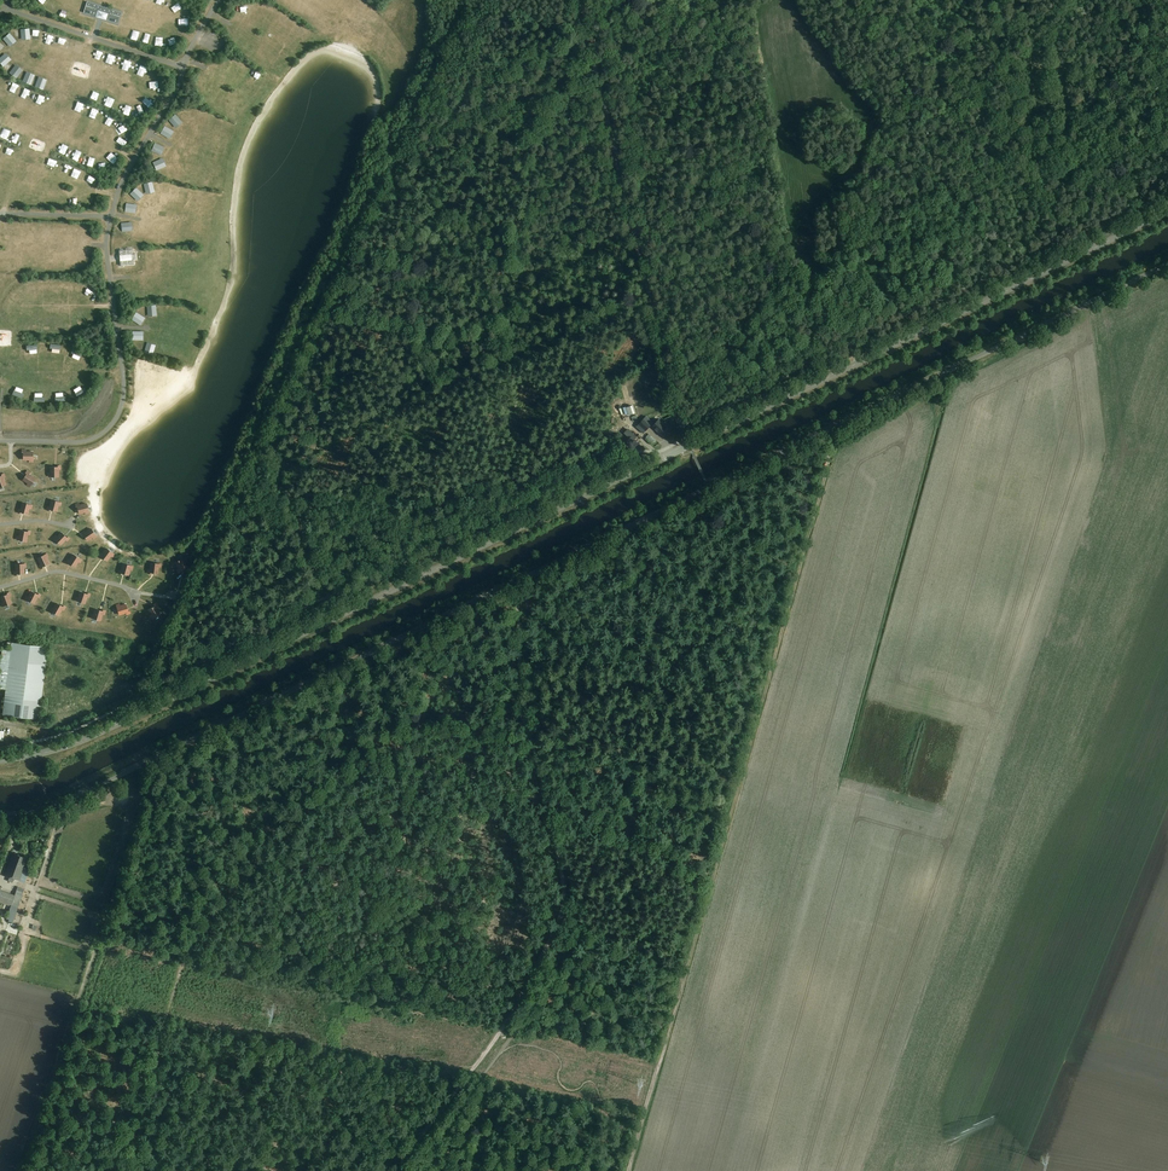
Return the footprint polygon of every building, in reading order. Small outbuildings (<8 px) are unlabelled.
[(158,7),(164,10),(168,2),(162,0),(161,0),(158,7)] [(122,13),(88,2),(84,13),(118,24),(122,13)] [(170,13),(175,17),(181,11),(176,7),(170,13)] [(102,34),(109,35),(110,27),(103,26),(102,34)] [(121,40),(123,31),(116,30),(114,38),(121,40)] [(126,42),(133,44),(136,36),(130,34),(126,42)] [(216,56),(222,42),(210,37),(204,51),(216,56)] [(142,38),(139,46),(145,48),(148,40),(142,38)] [(172,49),(177,46),(172,39),(167,42),(172,49)] [(153,82),(156,79),(148,72),(146,75),(153,82)] [(133,254),(133,249),(119,251),(121,266),(134,264),(134,259),(136,259),(136,254),(133,254)] [(87,325),(76,328),(77,334),(88,331),(87,325)] [(52,338),(64,337),(64,333),(60,334),(60,328),(52,329),(52,338)] [(84,391),(75,395),(77,401),(86,397),(84,391)] [(635,413),(633,405),(627,407),(629,415),(635,413)] [(644,418),(636,427),(644,433),(651,426),(652,427),(655,424),(646,417),(645,419),(644,418)] [(667,427),(659,419),(652,427),(661,434),(667,427)] [(25,450),(22,450),(22,453),(23,453),(23,460),(28,460),(28,463),(32,463),(33,451),(25,451),(25,450)] [(48,476),(58,476),(58,469),(60,469),(60,465),(57,465),(57,467),(51,467),(51,473),(48,473),(48,476)] [(30,487),(35,478),(29,474),(30,473),(27,471),(25,473),(27,474),(23,480),(28,483),(27,485),(30,487)] [(60,502),(51,500),(49,507),(46,506),(45,509),(49,511),(49,509),(56,511),(58,506),(59,506),(60,502)] [(32,505),(23,502),(21,509),(19,509),(18,512),(21,513),(21,512),(28,514),(29,508),(31,509),(32,505)] [(89,513),(86,503),(80,505),(79,503),(75,504),(76,507),(78,507),(79,513),(85,512),(86,514),(89,513)] [(96,537),(90,528),(83,532),(82,530),(79,532),(81,535),(83,534),(87,541),(91,538),(92,540),(96,537)] [(17,539),(26,541),(28,534),(30,535),(31,531),(28,530),(27,532),(21,530),(19,536),(17,536),(17,539)] [(54,538),(61,545),(66,539),(67,541),(70,538),(68,536),(67,537),(62,532),(57,537),(56,535),(54,538)] [(115,554),(107,548),(102,554),(101,552),(98,556),(101,558),(102,557),(107,561),(111,557),(112,558),(115,554)] [(47,557),(46,554),(37,558),(39,564),(37,566),(38,570),(43,568),(42,566),(48,564),(46,558),(47,557)] [(81,560),(73,554),(68,560),(66,559),(64,562),(67,564),(68,563),(74,567),(77,562),(78,563),(81,560)] [(185,558),(176,562),(179,569),(177,570),(179,573),(181,572),(181,570),(187,568),(185,562),(187,561),(185,558)] [(25,567),(25,563),(15,564),(15,571),(12,571),(12,575),(17,575),(17,574),(23,573),(23,568),(25,567)] [(133,566),(123,563),(121,570),(119,569),(118,574),(121,575),(122,573),(129,575),(130,569),(132,570),(133,566)] [(161,564),(151,563),(150,570),(148,569),(148,573),(151,574),(151,572),(158,573),(158,567),(161,567),(161,564)] [(25,599),(34,603),(37,597),(39,598),(41,594),(38,593),(38,594),(31,591),(29,597),(27,596),(25,599)] [(2,606),(11,603),(9,596),(11,596),(10,592),(7,593),(7,595),(1,597),(3,603),(1,603),(2,606)] [(75,600),(85,603),(87,596),(89,597),(90,593),(87,592),(87,594),(80,592),(78,597),(76,597),(75,600)] [(50,610),(59,615),(62,609),(64,610),(66,607),(63,605),(63,606),(57,603),(54,608),(52,607),(50,610)] [(152,619),(161,613),(157,607),(158,606),(156,603),(154,605),(155,606),(149,610),(152,615),(150,616),(152,619)] [(117,605),(120,614),(126,612),(127,614),(130,613),(130,610),(128,611),(126,604),(120,606),(120,604),(117,605)] [(91,617),(100,620),(102,613),(104,614),(106,610),(103,610),(102,611),(96,609),(94,615),(92,614),(91,617)] [(3,714),(39,719),(48,647),(12,642),(11,649),(2,648),(0,668),(0,688),(6,689),(3,714)] [(26,858),(13,853),(5,876),(19,881),(25,864),(24,864),(25,863),(24,862),(26,858)] [(0,889),(0,902),(11,906),(17,909),(24,892),(17,890),(15,895),(0,889)]
